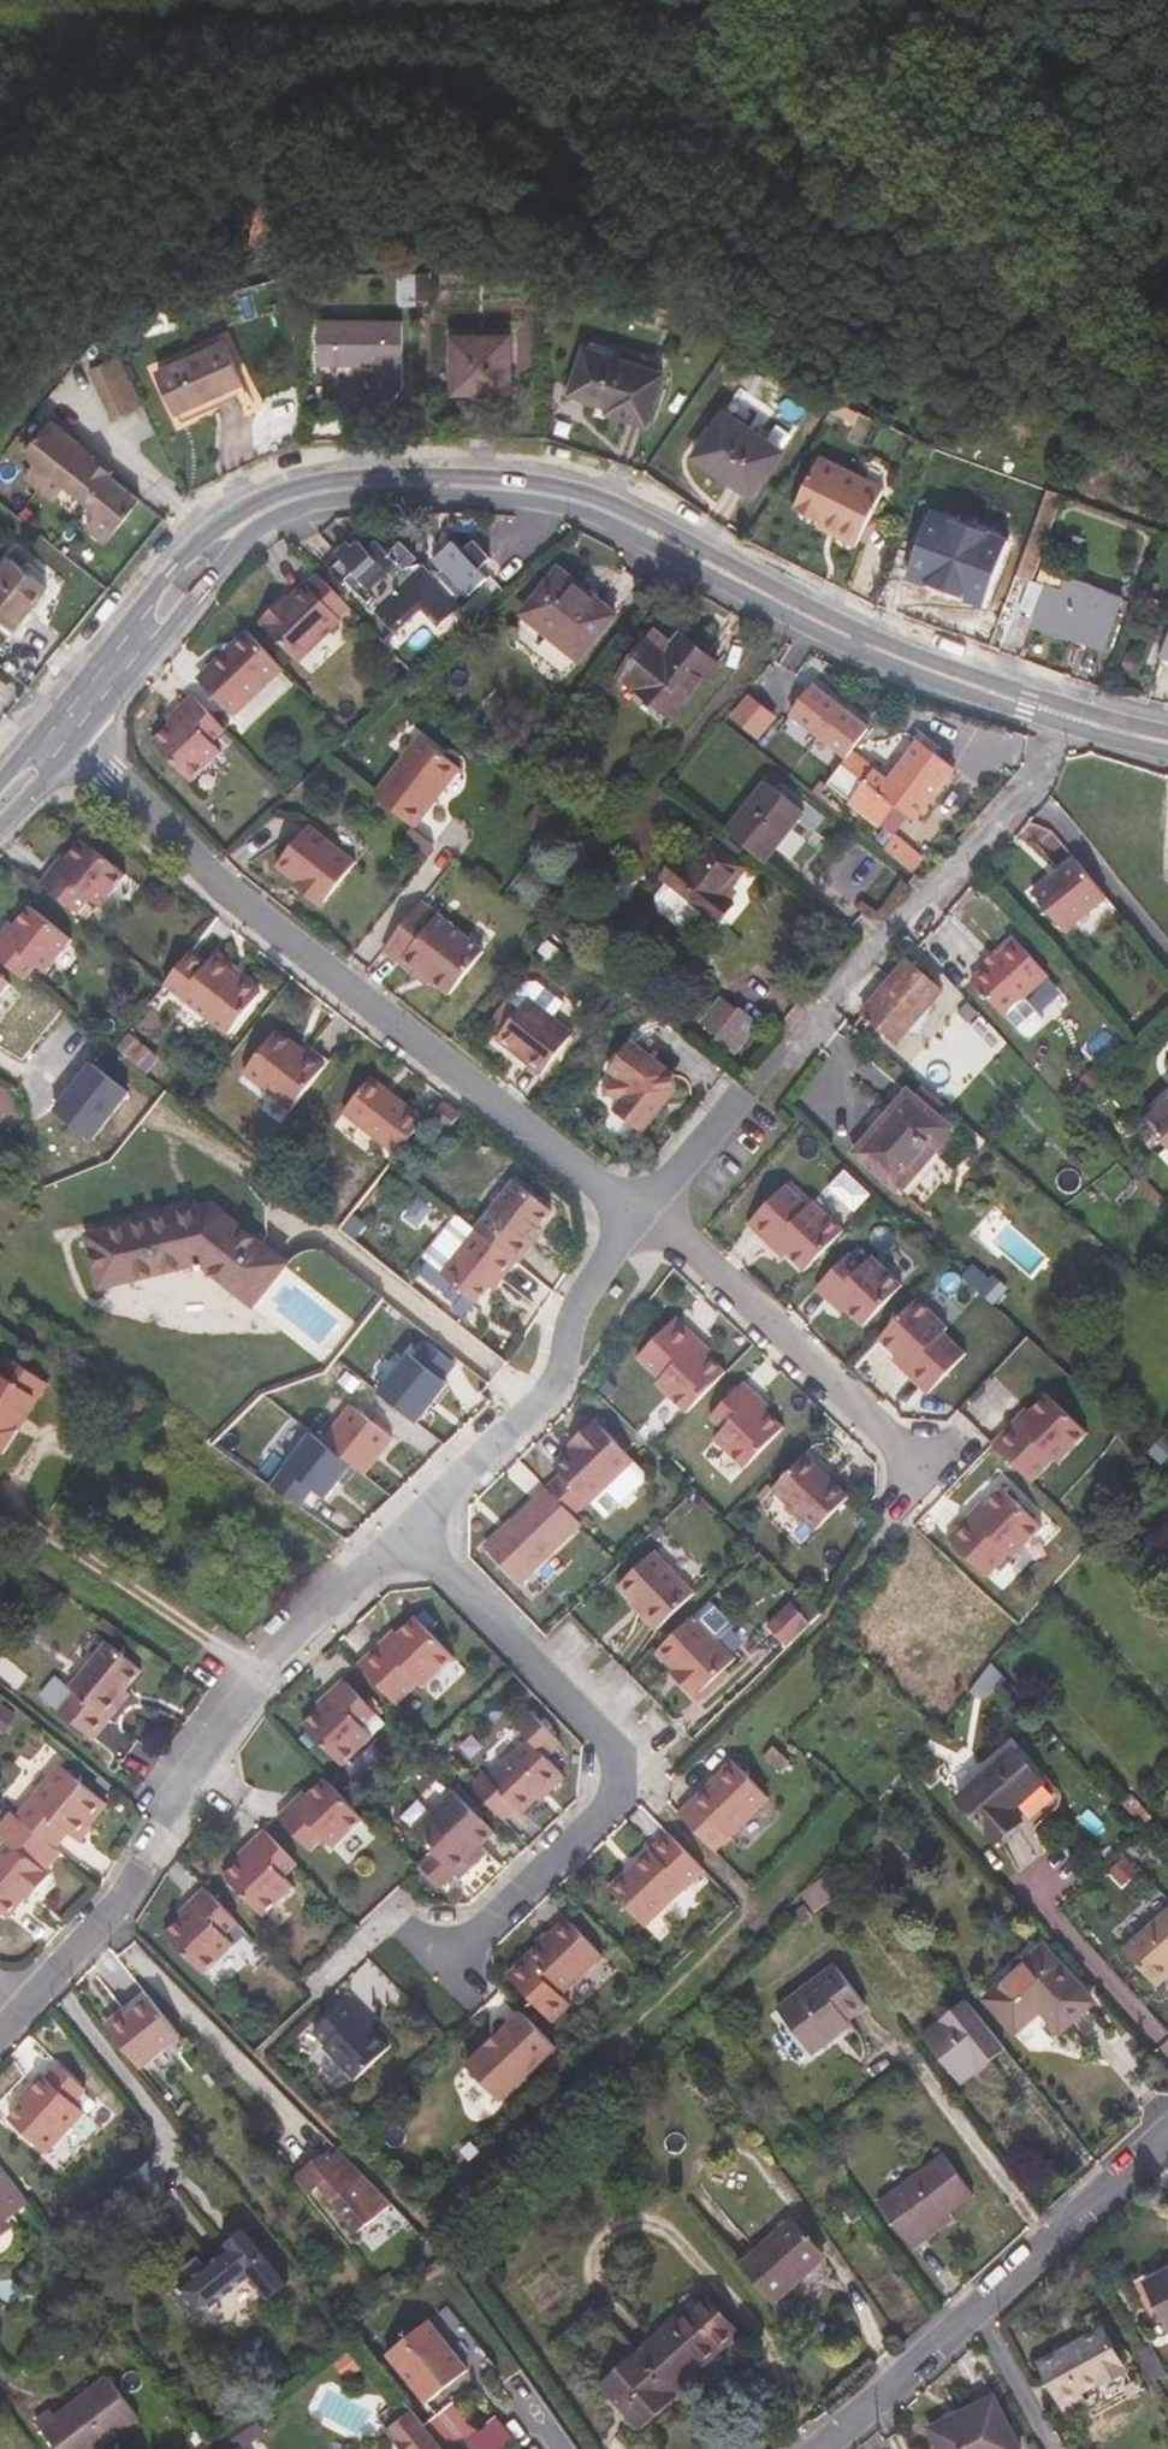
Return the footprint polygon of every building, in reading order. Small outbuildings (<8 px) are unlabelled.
[(404,323),(318,322),(319,365),(377,366),(377,380),(404,381),(404,323)] [(511,391),(510,336),(453,337),(454,391),(511,391)] [(242,382),(224,341),(159,370),(178,412),(242,382)] [(663,373),(586,349),(572,392),(610,405),(609,411),(646,424),(663,373)] [(144,405),(121,355),(91,368),(114,419),(144,405)] [(782,449),(723,412),(695,455),(752,494),(782,449)] [(51,415),(26,446),(38,456),(25,471),(55,496),(67,481),(88,498),(87,499),(98,508),(86,522),(106,538),(117,524),(140,497),(110,472),(109,475),(90,459),(96,453),(51,415)] [(114,468),(96,453),(90,459),(109,475),(110,472),(114,468)] [(893,495),(828,462),(801,513),(844,535),(840,542),(864,554),(893,495)] [(1035,583),(1066,497),(1047,490),(1016,575),(1035,583)] [(905,571),(940,584),(994,602),(1022,524),(982,510),(965,554),(917,539),(905,571)] [(339,546),(334,550),(355,574),(348,581),(369,604),(373,602),(377,607),(375,610),(396,633),(423,610),(439,627),(462,606),(459,601),(465,595),(468,597),(488,579),(480,569),(491,559),(474,541),(464,551),(455,542),(435,561),(443,571),(432,571),(430,572),(425,567),(420,565),(410,567),(418,560),(402,543),(389,554),(377,541),(366,550),(359,541),(352,547),(347,543),(341,548),(339,546)] [(9,558),(0,570),(0,615),(14,627),(46,588),(9,558)] [(616,615),(557,569),(523,615),(580,660),(616,615)] [(937,595),(940,584),(905,571),(901,582),(937,595)] [(309,584),(291,601),(282,610),(278,606),(261,622),(300,663),(344,621),(342,620),(353,610),(321,575),(310,585),(309,584)] [(1116,596),(1066,580),(1062,592),(1046,587),(1035,622),(1106,647),(1118,611),(1112,608),(1116,596)] [(282,610),(291,601),(287,597),(278,606),(282,610)] [(282,669),(246,631),(208,668),(213,672),(200,684),(232,718),(279,672),(282,669)] [(718,667),(680,636),(666,653),(650,642),(623,676),(675,719),(718,667)] [(196,680),(200,684),(213,672),(208,668),(196,680)] [(291,685),(279,672),(232,718),(245,731),(291,685)] [(789,712),(848,752),(872,716),(813,676),(789,712)] [(732,712),(759,735),(779,711),(751,688),(732,712)] [(212,741),(224,730),(191,695),(179,706),(184,712),(171,724),(153,741),(191,781),(222,751),(212,741)] [(166,719),(171,724),(184,712),(179,706),(166,719)] [(419,738),(374,797),(415,829),(461,769),(419,738)] [(954,770),(920,743),(888,783),(851,755),(844,765),(850,769),(838,784),(866,806),(878,792),(915,820),(954,770)] [(763,781),(724,831),(766,864),(806,814),(763,781)] [(281,869),(301,885),(309,891),(305,897),(324,912),(359,867),(312,830),(281,869)] [(666,882),(703,913),(718,924),(734,904),(725,896),(747,868),(709,838),(685,866),(677,860),(662,878),(666,882)] [(52,871),(40,886),(78,916),(90,903),(98,909),(125,876),(82,843),(67,862),(57,874),(52,871)] [(1105,894),(1073,856),(1032,889),(1064,927),(1073,920),(1105,894)] [(62,857),(52,871),(57,874),(67,862),(62,857)] [(695,923),(703,913),(666,882),(655,893),(658,904),(684,926),(695,923)] [(309,891),(301,885),(298,891),(305,897),(309,891)] [(1117,910),(1105,894),(1073,920),(1085,936),(1117,910)] [(484,953),(420,903),(383,950),(401,964),(405,958),(432,980),(451,994),(484,953)] [(26,981),(37,968),(45,974),(72,939),(30,907),(13,927),(3,939),(0,937),(0,962),(26,981)] [(0,934),(0,937),(3,939),(13,927),(9,923),(0,934)] [(1002,1013),(1004,1012),(1022,997),(1048,974),(1015,936),(970,975),(1002,1013)] [(193,951),(166,985),(230,1035),(261,993),(215,958),(209,964),(193,951)] [(428,984),(432,980),(405,958),(401,964),(428,984)] [(940,990),(907,961),(864,1013),(897,1042),(940,990)] [(523,1011),(500,1040),(546,1076),(576,1037),(556,1021),(567,1007),(540,986),(526,984),(512,1002),(523,1011)] [(1022,997),(1004,1012),(1022,1033),(1041,1018),(1022,997)] [(735,1053),(758,1023),(740,1009),(717,1039),(735,1053)] [(326,1067),(278,1030),(246,1072),(293,1109),(326,1067)] [(677,1092),(675,1076),(662,1065),(633,1043),(610,1072),(617,1077),(611,1086),(613,1098),(622,1105),(616,1112),(644,1134),(667,1104),(677,1092)] [(136,1046),(126,1060),(142,1073),(153,1060),(136,1046)] [(397,1157),(425,1121),(373,1079),(345,1115),(397,1157)] [(948,1128),(907,1093),(857,1152),(897,1187),(922,1158),(948,1128)] [(1142,1122),(1167,1150),(1167,1099),(1142,1122)] [(461,1114),(445,1103),(433,1117),(449,1130),(461,1114)] [(963,1141),(948,1128),(922,1158),(937,1171),(963,1141)] [(478,1230),(519,1263),(521,1264),(536,1245),(531,1240),(553,1212),(515,1182),(478,1230)] [(790,1253),(806,1268),(843,1228),(814,1202),(811,1205),(786,1182),(747,1223),(771,1246),(777,1240),(790,1253)] [(88,1235),(100,1287),(201,1264),(254,1306),(287,1263),(212,1204),(88,1235)] [(519,1263),(478,1230),(461,1218),(428,1261),(445,1274),(444,1275),(480,1303),(493,1286),(501,1275),(506,1279),(519,1263)] [(784,1259),(790,1253),(777,1240),(771,1246),(784,1259)] [(831,1297),(845,1310),(862,1326),(902,1284),(871,1255),(863,1264),(849,1252),(814,1290),(827,1302),(831,1297)] [(498,1289),(506,1279),(501,1275),(493,1286),(498,1289)] [(916,1296),(878,1337),(895,1355),(906,1365),(902,1369),(927,1394),(966,1353),(941,1330),(945,1326),(916,1296)] [(841,1315),(845,1310),(831,1297),(827,1302),(841,1315)] [(679,1418),(718,1378),(701,1362),(688,1348),(692,1344),(667,1322),(629,1363),(653,1385),(649,1390),(679,1418)] [(705,1357),(692,1344),(688,1348),(701,1362),(705,1357)] [(892,1359),(902,1369),(906,1365),(895,1355),(892,1359)] [(0,1373),(0,1451),(2,1452),(17,1429),(14,1426),(21,1415),(25,1417),(38,1397),(0,1373)] [(777,1434),(758,1416),(747,1405),(750,1401),(736,1388),(704,1422),(717,1435),(708,1445),(739,1474),(777,1434)] [(1015,1419),(994,1442),(995,1443),(1035,1480),(1057,1458),(1062,1461),(1089,1433),(1047,1394),(1031,1411),(1019,1423),(1015,1419)] [(747,1405),(758,1416),(762,1412),(750,1401),(747,1405)] [(1027,1407),(1015,1419),(1019,1423),(1031,1411),(1027,1407)] [(25,1417),(21,1415),(14,1426),(17,1429),(25,1417)] [(577,1448),(569,1455),(551,1474),(586,1507),(628,1465),(589,1427),(573,1444),(577,1448)] [(565,1451),(569,1455),(577,1448),(573,1444),(565,1451)] [(848,1499),(803,1457),(773,1491),(817,1532),(848,1499)] [(1003,1490),(987,1507),(975,1521),(971,1517),(950,1540),(989,1577),(1012,1554),(1016,1559),(1044,1529),(1003,1490)] [(516,1590),(576,1528),(543,1496),(509,1529),(483,1557),(516,1590)] [(975,1521),(987,1507),(983,1503),(971,1517),(975,1521)] [(479,1553),(483,1557),(509,1529),(506,1526),(479,1553)] [(618,1588),(632,1602),(642,1612),(660,1630),(694,1596),(653,1554),(618,1588)] [(642,1612),(632,1602),(629,1606),(638,1615),(642,1612)] [(692,1620),(657,1655),(676,1674),(683,1681),(678,1685),(695,1701),(735,1662),(715,1643),(730,1627),(707,1605),(692,1620)] [(811,1624),(792,1605),(769,1628),(788,1648),(811,1624)] [(357,1665),(398,1707),(420,1686),(423,1689),(454,1660),(414,1618),(397,1634),(393,1630),(357,1665)] [(103,1714),(124,1687),(140,1668),(106,1640),(69,1685),(74,1690),(58,1710),(93,1738),(109,1718),(103,1714)] [(672,1678),(678,1685),(683,1681),(676,1674),(672,1678)] [(375,1714),(342,1680),(314,1706),(318,1711),(302,1728),(339,1766),(371,1736),(362,1727),(375,1714)] [(130,1692),(124,1687),(103,1714),(109,1718),(130,1692)] [(496,1775),(527,1807),(536,1799),(562,1774),(547,1759),(561,1745),(529,1711),(515,1725),(531,1742),(496,1775)] [(781,1752),(769,1741),(762,1747),(774,1760),(781,1752)] [(951,1764),(940,1750),(916,1772),(928,1786),(951,1764)] [(1041,1781),(1015,1750),(959,1799),(996,1841),(1020,1819),(1011,1808),(1041,1781)] [(684,1815),(720,1851),(773,1797),(737,1761),(684,1815)] [(61,1764),(17,1815),(55,1846),(66,1832),(75,1839),(106,1802),(61,1764)] [(567,1779),(562,1774),(536,1799),(541,1804),(567,1779)] [(523,1812),(527,1807),(496,1775),(490,1780),(486,1776),(472,1789),(503,1821),(518,1807),(523,1812)] [(361,1817),(325,1781),(306,1799),(301,1795),(277,1820),(309,1853),(323,1840),(334,1851),(365,1821),(361,1817)] [(435,1853),(427,1861),(449,1884),(456,1876),(461,1880),(481,1860),(474,1852),(481,1846),(494,1833),(456,1793),(415,1832),(435,1853)] [(296,1866),(262,1833),(238,1858),(242,1863),(226,1879),(265,1919),(295,1891),(284,1879),(296,1866)] [(647,1926),(707,1869),(671,1833),(612,1890),(647,1926)] [(8,1918),(25,1897),(32,1889),(37,1892),(51,1876),(6,1840),(0,1848),(0,1911),(8,1918)] [(488,1853),(481,1846),(474,1852),(481,1860),(488,1853)] [(449,1884),(427,1861),(420,1867),(442,1890),(449,1884)] [(828,1875),(802,1896),(814,1913),(837,1895),(832,1888),(835,1885),(828,1875)] [(32,1889),(25,1897),(30,1900),(37,1892),(32,1889)] [(223,1938),(236,1926),(201,1891),(175,1917),(179,1922),(162,1939),(203,1980),(233,1949),(223,1938)] [(1123,1946),(1157,1984),(1167,1974),(1167,1905),(1123,1946)] [(603,1955),(569,1918),(527,1957),(508,1974),(551,2022),(570,2004),(560,1994),(603,1955)] [(1092,2001),(1044,1947),(988,1998),(1015,2028),(1041,2007),(1061,2029),(1092,2001)] [(854,1994),(822,1952),(765,1996),(800,2041),(825,2023),(822,2018),(854,1994)] [(389,2045),(370,2025),(357,2013),(362,2008),(348,1994),(312,2030),(325,2043),(322,2046),(353,2078),(389,2045)] [(112,2032),(144,2071),(185,2038),(154,2000),(112,2032)] [(1004,2045),(967,2001),(926,2035),(963,2079),(1004,2045)] [(357,2013),(370,2025),(375,2021),(362,2008),(357,2013)] [(503,2098),(559,2045),(524,2009),(469,2063),(503,2098)] [(89,2092),(62,2067),(50,2080),(46,2076),(32,2090),(36,2094),(11,2120),(48,2155),(86,2115),(76,2106),(89,2092)] [(353,2182),(364,2174),(338,2147),(326,2157),(322,2151),(293,2174),(308,2193),(320,2183),(357,2229),(378,2213),(353,2182)] [(970,2196),(939,2156),(874,2203),(908,2249),(948,2221),(945,2214),(970,2196)] [(2,2165),(0,2166),(0,2232),(12,2223),(34,2207),(2,2165)] [(383,2219),(378,2213),(357,2229),(362,2235),(368,2236),(382,2225),(383,2219)] [(821,2255),(791,2221),(744,2263),(774,2298),(821,2255)] [(12,2223),(0,2232),(0,2243),(17,2229),(13,2224),(12,2223)] [(298,2287),(252,2230),(228,2249),(206,2267),(198,2257),(177,2274),(185,2284),(178,2289),(200,2317),(251,2278),(273,2306),(298,2287)] [(1148,2282),(1167,2320),(1167,2271),(1148,2282)] [(639,2349),(675,2391),(739,2334),(703,2292),(639,2349)] [(470,2340),(454,2351),(432,2322),(389,2354),(435,2416),(494,2371),(470,2340)] [(1041,2364),(1050,2382),(1061,2400),(1066,2410),(1087,2399),(1083,2390),(1098,2381),(1101,2386),(1128,2371),(1103,2329),(1041,2364)] [(678,2394),(675,2391),(639,2349),(601,2384),(640,2428),(678,2394)] [(140,2419),(108,2377),(56,2418),(52,2412),(36,2423),(57,2448),(101,2448),(140,2419)] [(992,2397),(931,2428),(941,2448),(1017,2448),(992,2397)] [(415,2411),(389,2431),(404,2448),(446,2448),(415,2411)]
